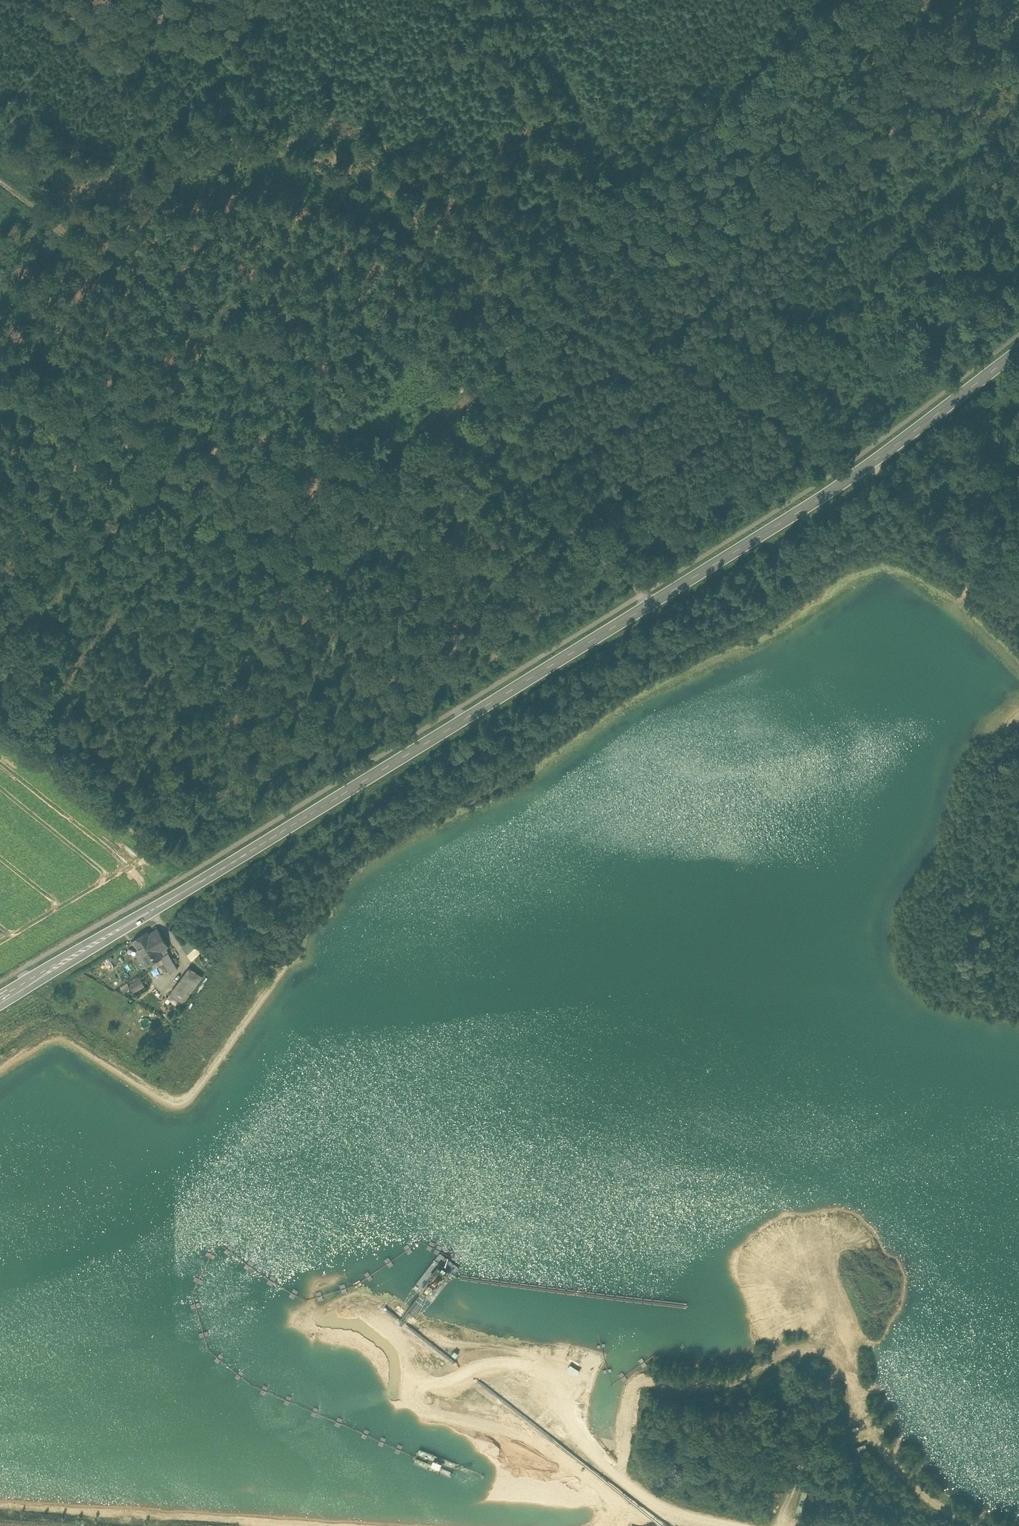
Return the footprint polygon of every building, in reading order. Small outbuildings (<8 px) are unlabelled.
[(158,928),(150,933),(148,930),(133,939),(148,964),(156,960),(168,952),(169,952),(166,947),(168,945),(158,928)] [(178,968),(168,952),(156,960),(159,965),(164,962),(170,973),(178,968)] [(190,967),(179,981),(191,990),(202,975),(190,967)] [(140,978),(122,989),(124,992),(132,990),(133,992),(145,986),(140,978)] [(179,981),(171,992),(183,1001),(191,990),(179,981)] [(178,1000),(171,994),(167,997),(175,1004),(178,1000)] [(162,1019),(152,1038),(159,1042),(169,1023),(162,1019)]
